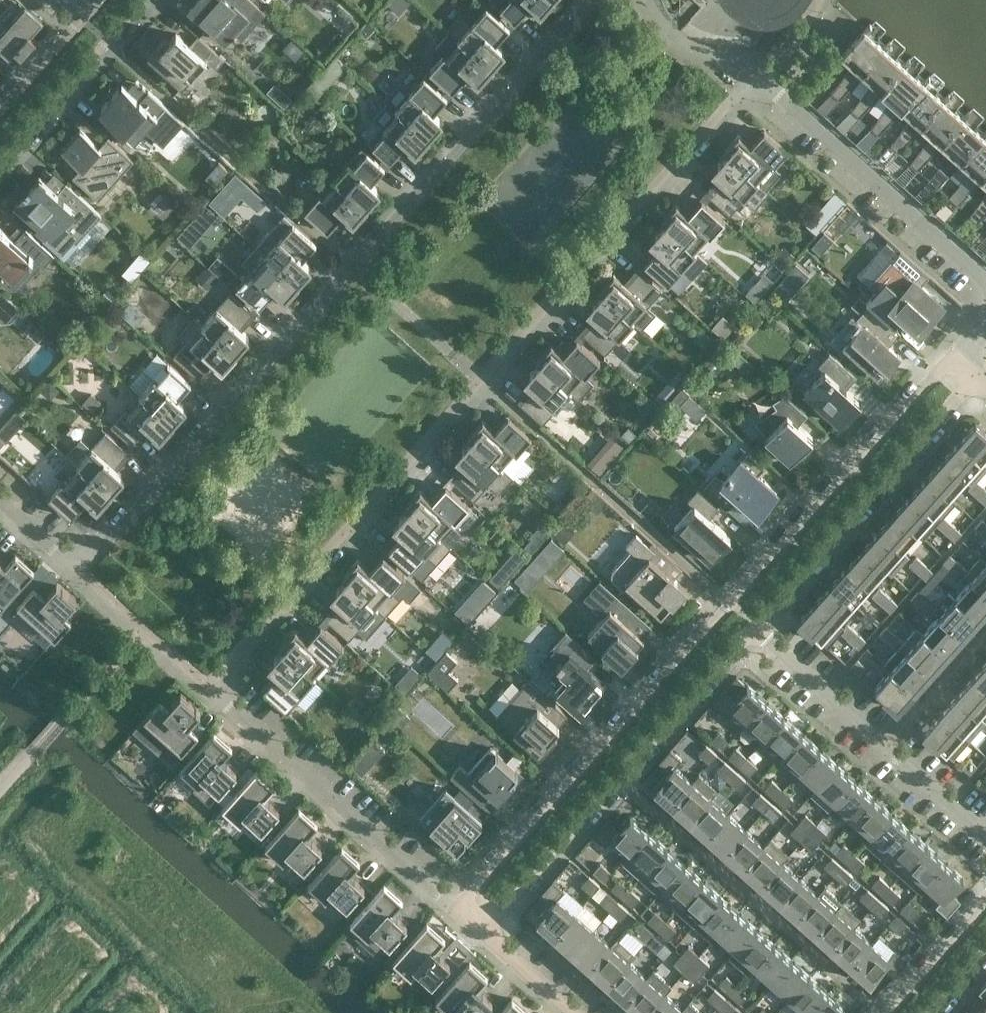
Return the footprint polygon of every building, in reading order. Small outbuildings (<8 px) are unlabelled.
[(237,35),(241,39),(265,12),(252,0),(231,0),(229,2),(227,0),(197,0),(189,8),(201,19),(202,17),(205,20),(201,25),(205,29),(210,24),(213,27),(212,28),(225,40),(233,32),(234,33),(232,34),(235,37),(237,35)] [(387,2),(400,13),(411,0),(388,0),(387,2)] [(491,0),(515,21),(528,6),(540,16),(555,0),(492,0),(491,0)] [(752,43),(791,0),(704,0),(752,43)] [(25,4),(0,33),(0,47),(9,56),(15,49),(22,55),(37,39),(30,33),(42,19),(25,4)] [(462,12),(447,29),(493,69),(491,66),(505,50),(496,42),(509,27),(486,6),(472,22),(462,12)] [(375,29),(368,22),(361,29),(368,36),(375,29)] [(493,69),(447,29),(450,32),(437,46),(444,53),(429,70),(452,91),(466,75),(478,86),(493,69)] [(864,30),(841,55),(851,64),(832,91),(839,98),(886,46),(878,39),(877,41),(864,30)] [(165,36),(147,55),(181,86),(190,77),(191,78),(206,61),(215,69),(224,59),(197,35),(189,45),(175,33),(169,39),(165,36)] [(886,46),(839,98),(862,73),(871,82),(852,109),(859,115),(905,63),(898,57),(896,58),(886,49),(887,47),(886,46)] [(905,63),(859,115),(859,116),(881,91),(891,99),(871,126),(879,133),(925,81),(918,74),(916,76),(905,66),(907,64),(905,63)] [(387,101),(395,108),(430,139),(431,139),(428,136),(443,120),(433,112),(447,96),(424,76),(410,91),(399,81),(384,99),(387,101)] [(293,98),(275,81),(266,90),(285,107),(293,98)] [(925,81),(879,133),(901,109),(910,117),(891,144),(898,150),(945,98),(937,92),(936,93),(925,84),(926,82),(925,81)] [(184,122),(149,90),(140,100),(122,83),(99,110),(117,126),(113,129),(131,145),(146,129),(163,145),(184,122)] [(945,98),(898,150),(899,151),(921,126),(930,135),(911,161),(918,168),(965,116),(957,109),(955,111),(945,101),(946,99),(945,98)] [(367,140),(390,160),(403,145),(415,156),(430,139),(395,108),(387,101),(374,115),(382,123),(367,140)] [(965,116),(918,168),(940,144),(960,161),(984,134),(977,127),(975,129),(964,119),(966,117),(965,116)] [(99,145),(80,128),(61,149),(80,166),(73,175),(99,198),(134,159),(108,136),(99,145)] [(739,134),(724,151),(769,191),(770,191),(757,179),(770,165),(772,167),(788,150),(764,129),(751,144),(739,134)] [(960,161),(979,179),(985,171),(985,138),(984,136),(985,135),(984,134),(960,161)] [(361,145),(333,177),(368,209),(368,208),(366,206),(380,190),(371,181),(385,166),(361,145)] [(769,191),(724,151),(723,151),(726,154),(711,170),(721,178),(707,193),(730,214),(744,198),(755,208),(769,191)] [(938,186),(948,174),(940,167),(929,178),(938,186)] [(220,191),(233,201),(247,183),(235,173),(220,191)] [(46,239),(62,253),(74,240),(76,242),(101,214),(66,182),(58,192),(40,175),(30,187),(28,185),(24,190),(25,191),(16,202),(50,234),(46,239)] [(304,209),(327,230),(341,215),(353,225),(368,209),(333,177),(332,178),(335,180),(322,195),(319,192),(304,209)] [(958,203),(968,192),(959,184),(949,196),(958,203)] [(172,198),(160,188),(152,196),(164,207),(172,198)] [(817,234),(847,201),(835,191),(805,224),(817,234)] [(970,214),(977,221),(985,211),(985,191),(970,214)] [(676,204),(661,220),(707,261),(708,260),(694,247),(707,232),(711,236),(725,220),(702,199),(688,214),(676,204)] [(178,236),(190,246),(218,215),(206,204),(178,236)] [(284,214),(255,246),(264,254),(299,285),(300,285),(297,282),(312,266),(302,258),(315,244),(292,224),(293,222),(284,214)] [(707,261),(661,220),(661,221),(664,223),(649,239),(658,248),(645,263),(668,284),(682,268),(693,277),(707,261)] [(5,284),(9,287),(13,288),(18,287),(22,284),(40,264),(43,266),(54,254),(25,228),(15,240),(0,227),(0,280),(5,284)] [(820,254),(833,240),(824,231),(811,245),(820,254)] [(785,269),(796,256),(785,246),(774,259),(785,269)] [(142,250),(123,272),(132,280),(151,259),(142,250)] [(236,286),(259,307),(272,291),(284,302),(299,285),(264,254),(266,257),(254,271),(251,269),(236,286)] [(218,256),(209,266),(229,284),(238,274),(218,256)] [(786,302),(810,274),(796,262),(772,290),(786,302)] [(206,266),(196,277),(208,288),(218,276),(206,266)] [(614,273),(599,290),(642,328),(656,312),(648,305),(663,289),(639,269),(626,284),(614,273)] [(887,286),(871,305),(893,325),(901,315),(919,331),(936,313),(935,312),(942,304),(931,294),(931,293),(913,278),(898,295),(887,286)] [(755,302),(762,295),(755,288),(748,296),(755,302)] [(10,319),(21,307),(0,289),(0,310),(10,319)] [(642,328),(599,290),(598,291),(601,293),(587,309),(596,317),(582,333),(605,353),(634,322),(641,329),(642,328)] [(195,316),(194,316),(237,355),(237,354),(235,352),(249,336),(240,328),(254,312),(230,292),(202,323),(195,316)] [(893,325),(871,305),(858,319),(868,328),(848,350),(878,377),(898,355),(888,345),(900,331),(893,325)] [(735,326),(722,314),(711,326),(725,338),(735,326)] [(237,355),(194,316),(180,333),(187,340),(173,355),(196,376),(210,361),(222,372),(237,355)] [(552,343),(536,360),(571,392),(579,399),(594,382),(586,375),(600,359),(577,339),(563,354),(552,343)] [(758,368),(736,350),(729,359),(751,377),(758,368)] [(805,391),(838,422),(859,399),(843,385),(853,374),(854,374),(830,352),(818,365),(824,370),(805,391)] [(571,392),(536,360),(539,363),(524,379),(534,387),(520,403),(543,423),(571,392)] [(140,392),(139,393),(174,425),(175,424),(172,422),(187,406),(178,397),(191,382),(168,361),(154,376),(142,365),(128,381),(140,392)] [(655,396),(664,403),(688,375),(679,367),(655,396)] [(50,379),(41,389),(51,398),(60,388),(50,379)] [(682,385),(671,397),(678,404),(689,392),(682,385)] [(103,401),(92,392),(83,402),(94,411),(103,401)] [(111,425),(134,446),(148,431),(160,441),(174,425),(139,393),(139,394),(142,396),(129,410),(126,408),(111,425)] [(760,425),(766,437),(764,439),(790,462),(813,436),(799,424),(807,414),(783,393),(782,395),(773,403),(778,408),(760,425)] [(6,442),(26,419),(17,410),(0,428),(0,437),(6,442)] [(483,420),(468,437),(513,478),(513,477),(500,465),(514,450),(516,453),(532,436),(509,415),(495,430),(483,420)] [(976,421),(959,440),(985,464),(985,463),(982,460),(985,455),(985,430),(976,421)] [(628,441),(636,433),(628,426),(621,433),(628,441)] [(81,438),(66,454),(69,456),(112,494),(110,491),(124,475),(115,467),(129,452),(106,431),(91,447),(81,438)] [(600,474),(624,446),(611,435),(587,462),(600,474)] [(513,478),(468,437),(470,439),(456,455),(465,464),(451,479),(474,500),(489,484),(499,493),(513,478)] [(959,440),(943,458),(972,484),(975,480),(985,467),(985,464),(959,440)] [(716,473),(703,487),(727,508),(738,496),(757,512),(777,490),(758,473),(764,466),(748,451),(723,479),(716,473)] [(112,494),(69,456),(55,472),(62,479),(48,495),(71,516),(85,500),(97,511),(112,494)] [(972,484),(943,458),(927,476),(950,496),(965,479),(971,484),(968,488),(977,496),(984,488),(975,480),(972,484)] [(950,496),(927,476),(911,494),(940,519),(943,516),(956,502),(950,496)] [(421,489),(405,506),(451,547),(452,546),(450,545),(478,513),(446,485),(432,500),(421,489)] [(984,488),(977,496),(985,503),(985,489),(984,488)] [(694,506),(674,527),(710,559),(730,536),(709,517),(719,507),(698,489),(688,500),(694,506)] [(596,512),(606,501),(595,490),(585,502),(596,512)] [(940,519),(911,494),(895,512),(918,532),(924,537),(936,523),(940,519)] [(451,547),(405,506),(405,507),(408,509),(393,525),(402,533),(389,548),(422,579),(451,547)] [(918,532),(895,512),(879,530),(907,555),(908,554),(902,549),(918,532)] [(946,532),(952,524),(943,516),(940,519),(936,523),(946,532)] [(984,534),(985,531),(985,522),(982,518),(975,526),(984,534)] [(529,552),(553,527),(545,519),(529,536),(531,538),(523,547),(529,552)] [(564,543),(576,530),(564,519),(552,532),(564,543)] [(961,532),(952,524),(946,532),(954,539),(961,532)] [(907,555),(879,530),(863,547),(885,568),(892,573),(907,555)] [(612,576),(614,580),(624,588),(628,584),(661,614),(685,587),(667,571),(676,561),(653,541),(649,545),(636,533),(626,545),(630,548),(613,567),(611,571),(612,576)] [(527,591),(564,549),(551,537),(514,579),(527,591)] [(499,587),(527,556),(516,547),(488,578),(499,587)] [(885,568),(863,547),(847,565),(869,585),(885,568)] [(0,607),(34,570),(15,553),(6,564),(0,559),(0,607)] [(343,575),(386,614),(403,595),(409,601),(421,588),(383,554),(370,569),(358,558),(343,575)] [(943,562),(952,569),(959,562),(950,554),(943,562)] [(918,571),(925,564),(916,556),(909,563),(918,571)] [(981,556),(968,570),(959,562),(952,569),(961,578),(964,574),(985,593),(985,561),(981,556)] [(934,571),(925,564),(918,571),(927,579),(934,571)] [(869,585),(847,565),(831,583),(853,603),(869,585)] [(955,597),(977,617),(985,607),(985,593),(964,574),(970,580),(955,597)] [(386,614),(343,575),(342,576),(345,578),(330,594),(340,603),(326,618),(349,639),(377,607),(385,614),(386,614)] [(468,623),(495,591),(481,579),(454,611),(468,623)] [(55,637),(71,619),(64,613),(77,598),(57,581),(44,595),(33,586),(17,604),(55,637)] [(853,603),(831,583),(815,601),(838,621),(853,603)] [(872,595),(882,603),(888,595),(879,587),(872,595)] [(911,598),(920,605),(927,598),(918,590),(911,598)] [(932,609),(939,615),(961,635),(977,617),(955,597),(947,591),(934,604),(936,606),(932,609)] [(897,603),(888,595),(882,603),(890,611),(897,603)] [(934,604),(927,598),(920,605),(929,613),(932,609),(936,606),(934,604)] [(588,633),(622,663),(644,638),(629,626),(638,616),(618,599),(588,633)] [(838,621),(815,601),(798,619),(809,629),(808,629),(827,645),(840,631),(844,627),(838,621)] [(961,635),(939,615),(923,633),(945,653),(961,635)] [(840,631),(849,639),(856,631),(847,623),(844,627),(840,631)] [(295,628),(280,645),(315,677),(316,676),(313,674),(326,659),(329,662),(344,645),(321,624),(307,639),(295,628)] [(879,633),(888,641),(895,633),(886,625),(879,633)] [(945,653),(923,633),(917,627),(904,642),(895,633),(888,641),(896,648),(897,649),(900,646),(901,645),(929,671),(945,653)] [(546,677),(581,709),(602,686),(592,677),(595,673),(587,666),(596,656),(566,630),(542,657),(554,668),(546,677)] [(865,639),(856,631),(849,639),(859,647),(865,639)] [(315,677),(280,645),(280,646),(282,648),(268,664),(277,672),(264,688),(287,709),(315,677)] [(901,645),(900,646),(897,649),(896,648),(884,662),(891,668),(913,689),(929,671),(901,645)] [(445,651),(427,671),(448,690),(457,679),(447,670),(456,660),(445,651)] [(851,665),(860,673),(867,666),(857,658),(851,665)] [(972,677),(985,689),(985,661),(972,677)] [(405,693),(422,673),(412,664),(394,684),(405,693)] [(887,698),(897,707),(913,689),(891,668),(874,687),(886,698),(887,698)] [(747,683),(746,684),(737,675),(725,688),(724,688),(711,703),(722,714),(729,707),(746,722),(766,699),(747,683)] [(972,677),(956,695),(985,720),(981,724),(985,729),(985,719),(985,720),(979,715),(985,707),(985,689),(972,677)] [(496,715),(540,755),(557,736),(553,732),(568,715),(528,679),(496,715)] [(161,700),(144,718),(134,730),(171,763),(198,733),(188,724),(200,709),(181,692),(168,706),(161,700)] [(985,720),(956,695),(940,713),(969,738),(981,724),(985,720)] [(784,715),(766,699),(746,722),(764,738),(784,715)] [(399,729),(411,716),(398,705),(387,718),(399,729)] [(969,738),(940,713),(923,731),(934,740),(933,741),(952,757),(969,738)] [(781,754),(802,731),(784,715),(764,738),(757,745),(775,761),(781,754)] [(180,768),(198,784),(195,788),(209,801),(237,770),(222,758),(232,747),(214,731),(180,768)] [(729,740),(718,731),(711,739),(721,749),(729,740)] [(820,747),(802,731),(781,754),(799,770),(820,747)] [(361,775),(384,749),(372,738),(349,764),(361,775)] [(717,754),(706,744),(698,753),(709,763),(717,754)] [(484,788),(498,801),(516,782),(508,775),(524,758),(515,751),(506,761),(491,747),(468,772),(460,765),(450,775),(475,798),(484,788)] [(739,765),(747,756),(737,747),(729,756),(739,765)] [(837,763),(820,747),(799,770),(817,786),(837,763)] [(670,748),(656,764),(666,773),(654,787),(672,804),(693,781),(675,766),(682,759),(670,748)] [(758,766),(747,756),(739,765),(750,775),(758,766)] [(968,757),(960,765),(970,774),(977,765),(968,757)] [(735,770),(725,761),(717,770),(727,779),(735,770)] [(855,779),(837,763),(817,786),(835,802),(855,779)] [(256,769),(223,806),(241,822),(248,815),(262,828),(279,808),(265,796),(275,785),(256,769)] [(746,780),(735,770),(727,779),(738,789),(746,780)] [(783,788),(772,779),(764,788),(775,797),(783,788)] [(873,795),(855,779),(835,802),(853,818),(873,795)] [(693,781),(672,804),(690,820),(711,797),(693,781)] [(420,814),(457,848),(482,820),(445,787),(420,814)] [(786,807),(794,798),(783,788),(775,797),(786,807)] [(763,811),(771,802),(760,793),(752,802),(763,811)] [(891,811),(873,795),(853,818),(871,834),(891,811)] [(711,797),(690,820),(708,836),(728,813),(711,797)] [(774,821),(782,812),(771,802),(763,811),(774,821)] [(299,807),(265,845),(284,861),(290,853),(304,866),(322,847),(308,834),(317,823),(299,807)] [(909,827),(891,811),(871,834),(864,841),(882,857),(909,827)] [(728,813),(708,836),(726,852),(746,829),(728,813)] [(617,828),(607,819),(593,834),(605,845),(611,838),(628,853),(649,830),(630,814),(617,828)] [(816,823),(806,814),(798,822),(809,832),(816,823)] [(801,841),(809,832),(798,822),(790,831),(801,841)] [(827,833),(816,823),(809,832),(820,841),(827,833)] [(927,843),(909,827),(882,857),(900,873),(927,843)] [(746,829),(726,852),(744,868),(771,838),(770,838),(764,845),(746,829)] [(666,846),(649,830),(628,853),(622,860),(640,876),(666,846)] [(820,841),(809,832),(801,841),(812,850),(820,841)] [(771,838),(744,868),(762,884),(782,861),(788,854),(771,838)] [(854,852),(844,843),(836,852),(847,861),(854,852)] [(945,859),(927,843),(900,873),(918,889),(945,859)] [(342,845),(308,883),(326,899),(333,891),(346,904),(364,885),(350,872),(360,861),(342,845)] [(684,862),(666,846),(640,876),(657,892),(684,862)] [(857,871),(865,862),(854,852),(847,861),(857,871)] [(834,875),(842,866),(832,857),(824,866),(834,875)] [(964,876),(945,859),(918,889),(919,890),(925,883),(942,898),(935,905),(947,915),(961,900),(951,890),(964,876)] [(611,871),(600,861),(592,870),(603,880),(611,871)] [(782,861),(762,884),(780,900),(800,877),(782,861)] [(702,878),(684,862),(657,892),(675,908),(702,878)] [(845,885),(853,876),(842,866),(834,875),(845,885)] [(600,885),(589,875),(581,884),(592,894),(600,885)] [(882,893),(890,884),(880,875),(872,884),(882,893)] [(800,877),(780,900),(797,916),(818,893),(800,877)] [(629,887),(619,878),(611,886),(621,896),(629,887)] [(720,894),(702,878),(675,908),(693,924),(720,894)] [(553,880),(539,895),(549,904),(536,918),(555,935),(575,913),(558,897),(565,890),(553,880)] [(384,883),(351,921),(345,927),(377,956),(407,923),(393,910),(402,900),(384,883)] [(901,894),(890,884),(882,893),(893,903),(901,894)] [(632,905),(640,897),(629,887),(621,896),(632,905)] [(878,899),(868,889),(860,898),(870,907),(878,899)] [(617,901),(606,891),(598,900),(610,910),(617,901)] [(818,893),(797,916),(815,932),(836,910),(818,893)] [(718,933),(738,910),(720,894),(693,924),(711,940),(718,933)] [(881,917),(889,908),(878,899),(870,907),(881,917)] [(620,919),(628,910),(617,901),(610,910),(620,919)] [(911,919),(919,910),(908,901),(900,909),(911,919)] [(836,910),(815,932),(833,948),(854,926),(854,925),(860,918),(842,902),(836,910)] [(575,913),(555,935),(573,951),(593,929),(602,919),(584,903),(575,913)] [(665,919),(654,910),(646,918),(657,928),(665,919)] [(756,926),(738,910),(718,933),(735,949),(756,926)] [(899,933),(907,924),(896,915),(888,923),(899,933)] [(668,937),(676,929),(665,919),(657,928),(668,937)] [(427,921),(393,959),(411,975),(418,968),(432,981),(433,979),(440,985),(450,974),(443,968),(450,961),(435,948),(445,938),(427,921)] [(645,942),(653,933),(642,923),(634,932),(645,942)] [(753,965),(774,942),(756,926),(735,949),(729,956),(747,972),(753,965)] [(854,926),(833,948),(851,964),(872,941),(854,926)] [(593,929),(573,951),(591,967),(617,937),(611,944),(593,929)] [(663,942),(653,933),(645,942),(655,951),(663,942)] [(617,937),(591,967),(609,983),(635,953),(617,937)] [(872,941),(851,964),(870,981),(883,967),(893,976),(907,960),(895,950),(889,957),(872,941)] [(792,958),(774,942),(753,965),(771,981),(792,958)] [(698,954),(688,944),(680,953),(691,962),(698,954)] [(635,953),(609,983),(627,999),(647,977),(629,961),(636,954),(635,953)] [(691,963),(691,962),(680,953),(672,961),(683,972),(691,963)] [(709,963),(698,954),(691,962),(691,963),(701,972),(709,963)] [(810,974),(792,958),(771,981),(789,997),(810,974)] [(436,997),(453,1012),(454,1012),(461,1006),(468,1012),(480,1012),(492,999),(478,987),(488,976),(469,960),(436,997)] [(693,980),(701,972),(691,963),(683,972),(693,980)] [(665,992),(671,985),(653,969),(647,977),(627,999),(642,1012),(646,1012),(665,992)] [(736,983),(726,974),(718,983),(728,992),(736,983)] [(827,990),(810,974),(789,997),(807,1012),(827,990)] [(739,1002),(747,993),(736,983),(728,992),(739,1002)] [(725,997),(714,987),(706,996),(717,1006),(725,997)] [(844,1010),(846,1007),(827,990),(807,1012),(848,1012),(844,1010)] [(646,1012),(679,1012),(683,1008),(665,992),(646,1012)] [(735,1006),(725,997),(717,1006),(725,1012),(729,1012),(735,1006)] [(498,1012),(529,1012),(512,998),(498,1012)] [(679,1012),(702,1012),(689,1001),(683,1008),(679,1012)] [(977,1012),(985,1012),(985,1003),(977,1012)]
